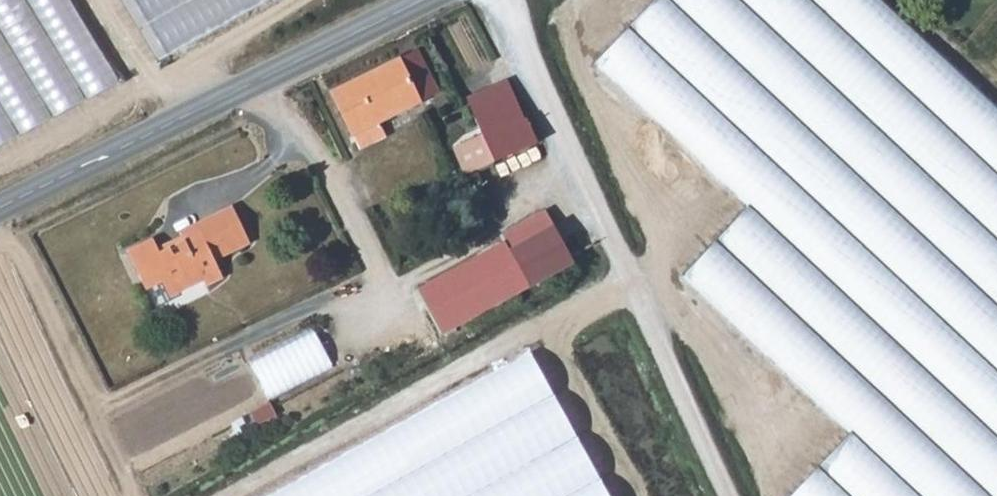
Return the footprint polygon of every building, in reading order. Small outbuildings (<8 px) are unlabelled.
[(80,0),(0,0),(0,165),(135,85),(80,0)] [(159,68),(283,0),(119,0),(159,68)] [(882,0),(661,0),(594,72),(750,215),(690,283),(852,439),(801,495),(996,495),(996,107),(882,0)] [(438,97),(413,50),(336,91),(359,138),(365,151),(392,138),(385,125),(438,97)] [(468,103),(485,138),(527,118),(508,82),(468,103)] [(327,95),(352,141),(359,138),(336,91),(327,95)] [(535,132),(527,118),(485,138),(499,165),(539,146),(535,132)] [(472,179),(499,165),(485,138),(457,151),(472,179)] [(504,240),(509,250),(555,226),(546,210),(501,235),(504,240)] [(572,257),(555,226),(509,250),(504,240),(420,287),(441,330),(572,257)] [(145,239),(120,251),(138,288),(155,280),(162,295),(196,278),(200,285),(216,277),(192,227),(159,243),(162,248),(152,253),(145,239)] [(255,361),(275,399),(339,366),(319,328),(255,361)] [(535,346),(259,495),(620,495),(535,346)]
